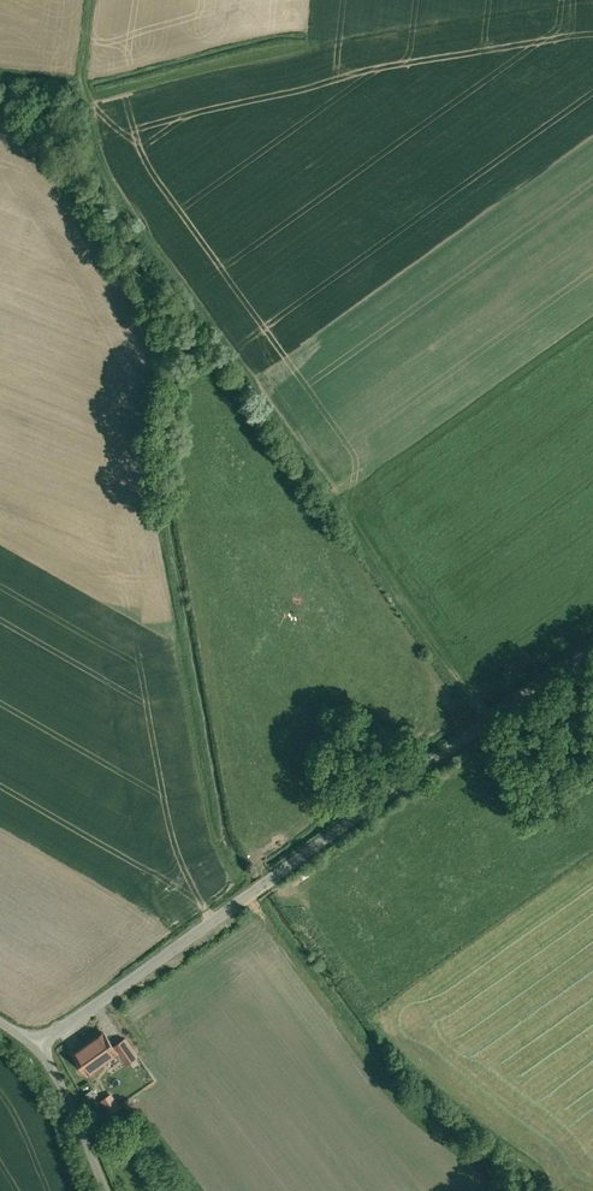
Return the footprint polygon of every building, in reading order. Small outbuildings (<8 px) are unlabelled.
[(118,1052),(104,1032),(75,1053),(88,1072),(118,1052)] [(138,1055),(126,1038),(116,1044),(122,1052),(120,1054),(127,1064),(138,1055)] [(109,1112),(120,1105),(111,1091),(100,1098),(109,1112)]
